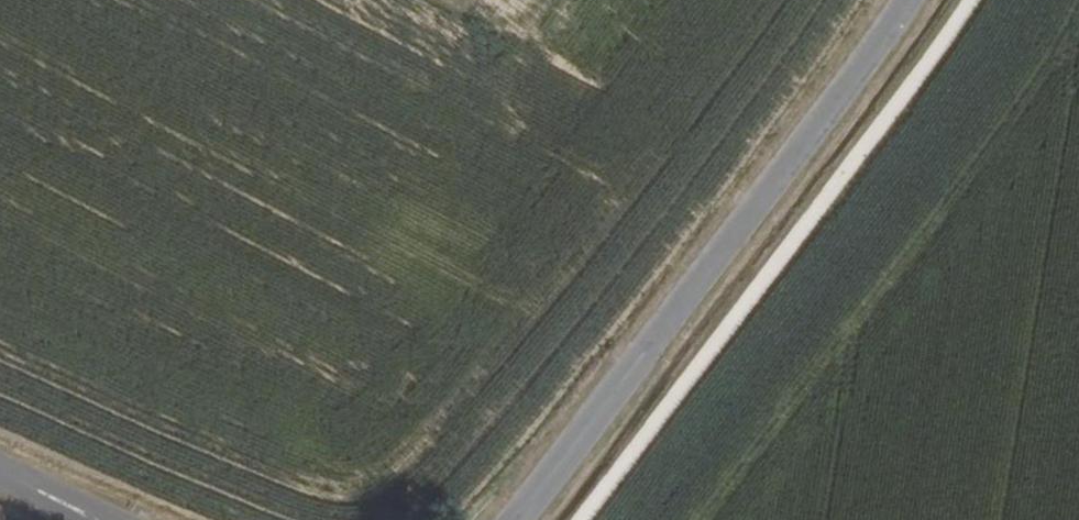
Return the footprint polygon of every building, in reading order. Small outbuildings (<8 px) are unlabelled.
[(0,510),(0,519),(12,519),(13,517),(0,510)]
